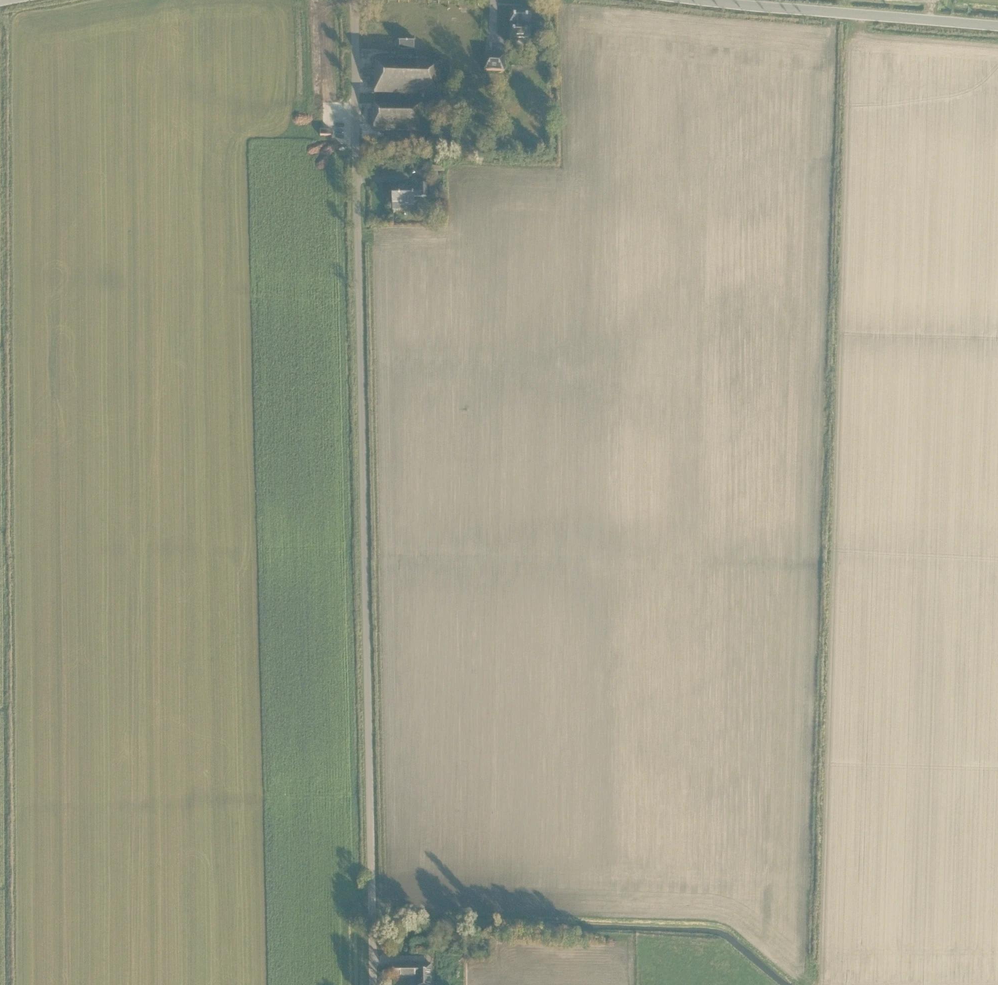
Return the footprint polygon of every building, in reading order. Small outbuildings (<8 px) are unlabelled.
[(532,24),(532,12),(511,11),(511,23),(510,39),(531,39),(531,24),(532,24)] [(414,49),(414,38),(401,38),(401,49),(414,49)] [(505,55),(485,55),(485,70),(505,71),(505,55)] [(423,131),(423,115),(424,98),(440,98),(441,62),(427,62),(427,58),(376,57),(374,130),(423,131)] [(414,197),(427,197),(427,184),(420,185),(421,189),(393,190),(393,210),(400,210),(400,205),(414,204),(414,197)] [(432,965),(393,966),(393,979),(408,978),(408,984),(432,984),(432,965)]
